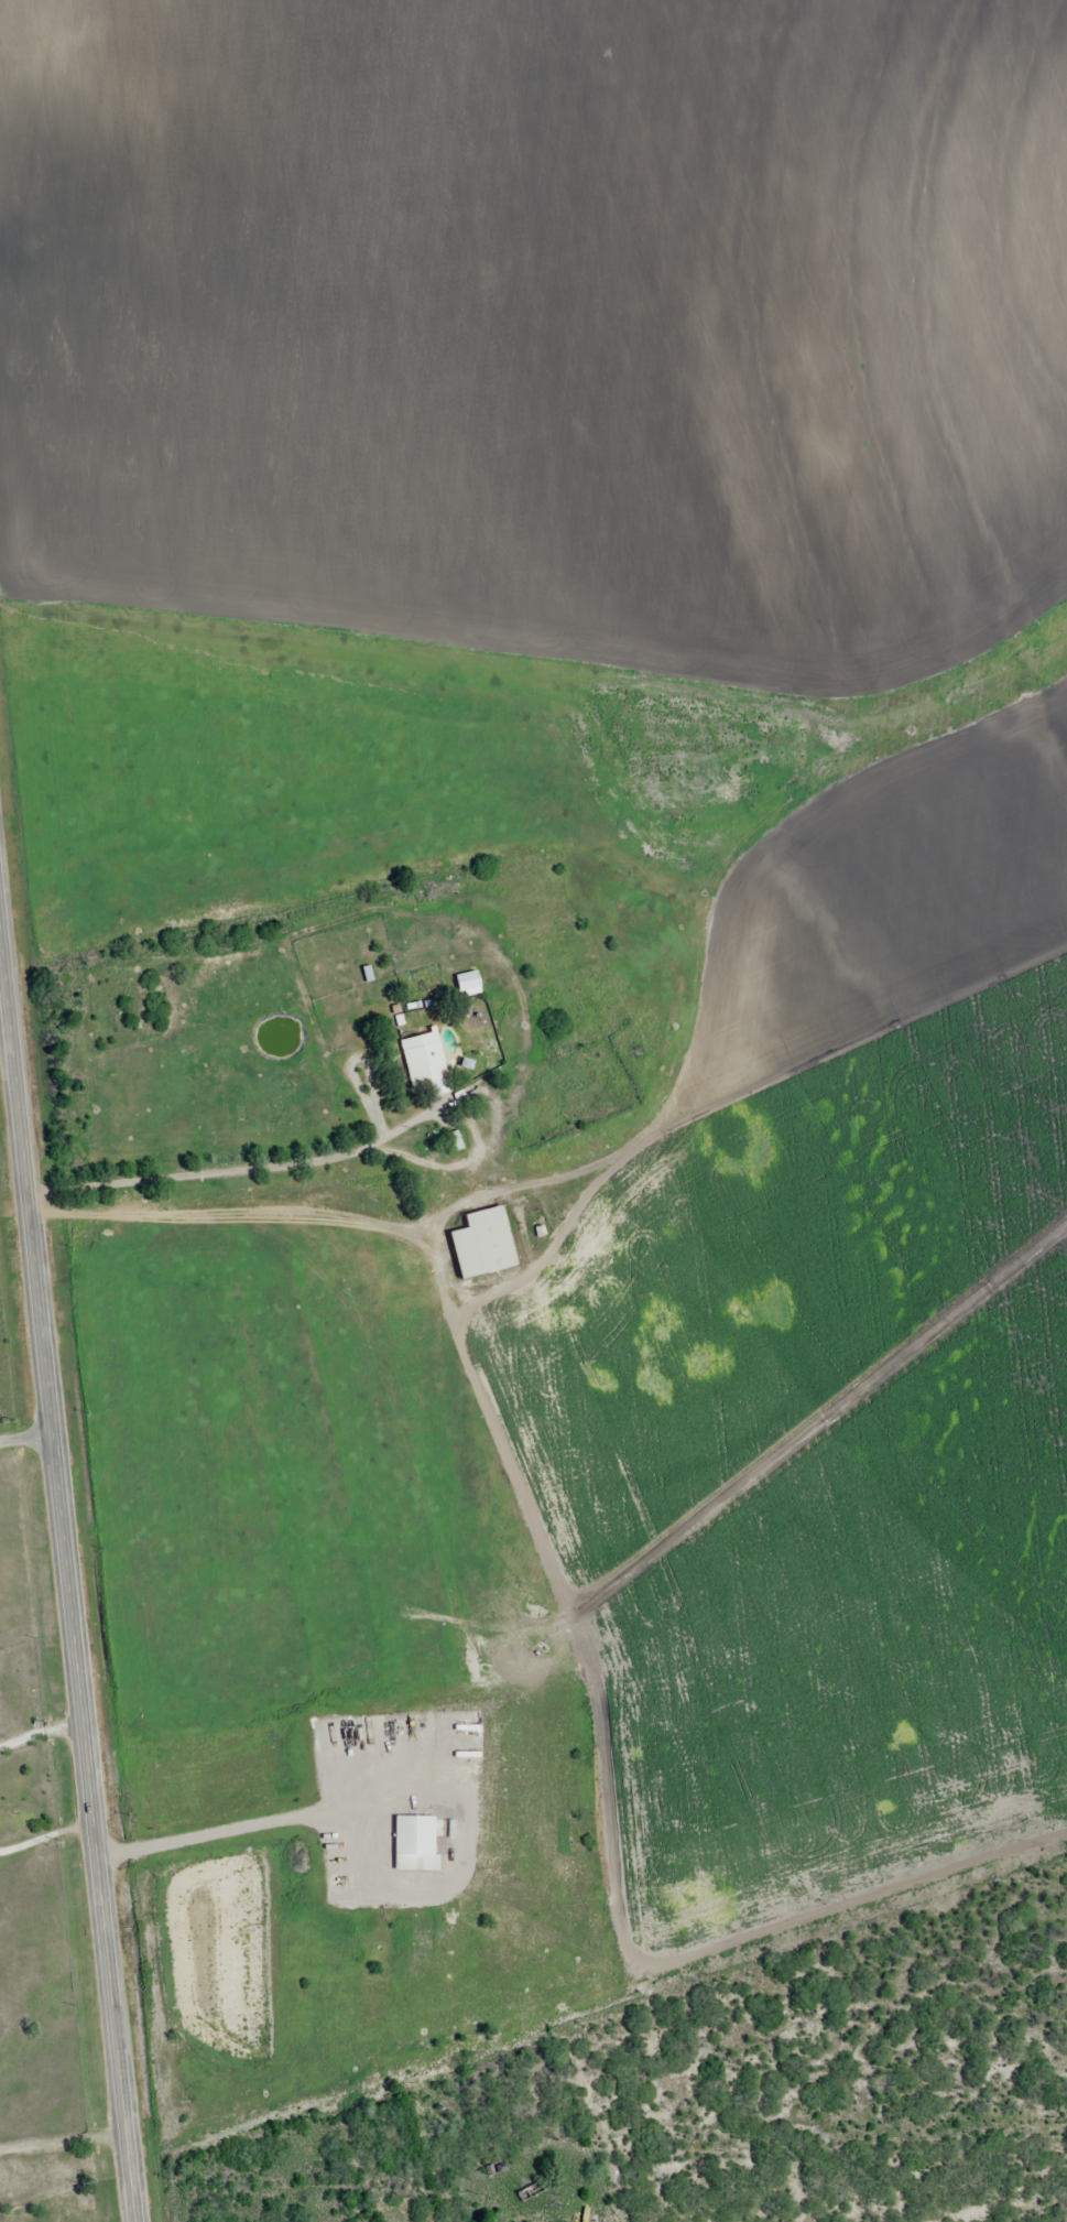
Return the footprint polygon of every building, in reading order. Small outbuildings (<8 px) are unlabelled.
[(424,1080),(424,1070),(433,1070),(433,1080),(442,1080),(442,1060),(427,1059),(427,1064),(412,1064),(412,1080),(424,1080)] [(470,1215),(473,1229),(456,1233),(466,1279),(522,1267),(509,1206),(470,1215)] [(399,1873),(455,1874),(455,1856),(440,1856),(440,1818),(400,1817),(399,1873)]
